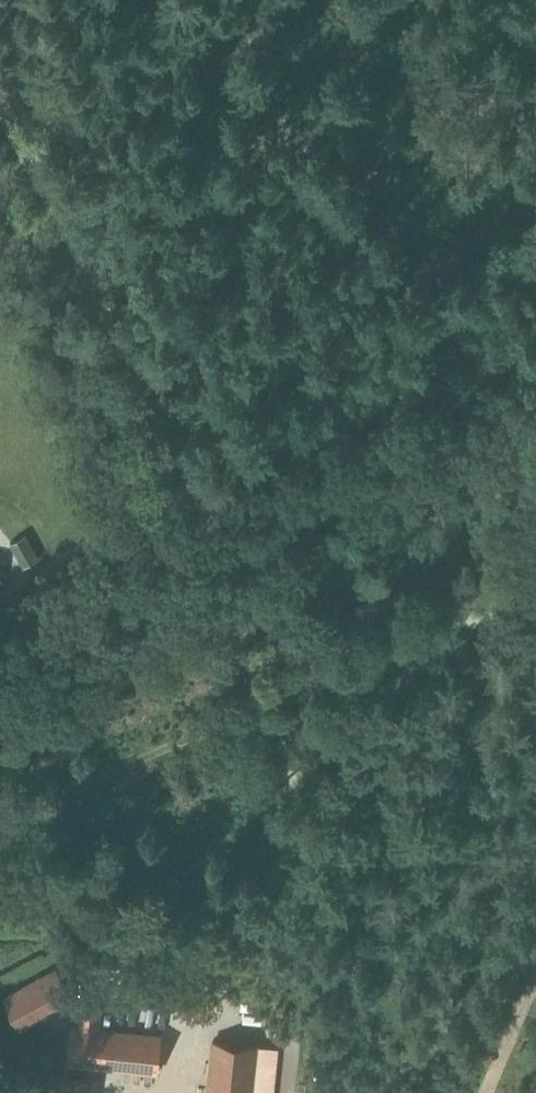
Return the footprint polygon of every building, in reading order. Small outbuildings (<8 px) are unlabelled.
[(23,565),(38,556),(26,534),(10,543),(23,565)] [(58,968),(6,996),(21,1025),(73,997),(58,968)] [(79,1025),(72,1024),(67,1063),(156,1072),(160,1035),(99,1028),(100,1007),(81,1005),(79,1025)] [(207,1092),(252,1092),(257,1045),(213,1040),(207,1092)] [(65,1092),(87,1092),(89,1077),(67,1074),(65,1092)]
